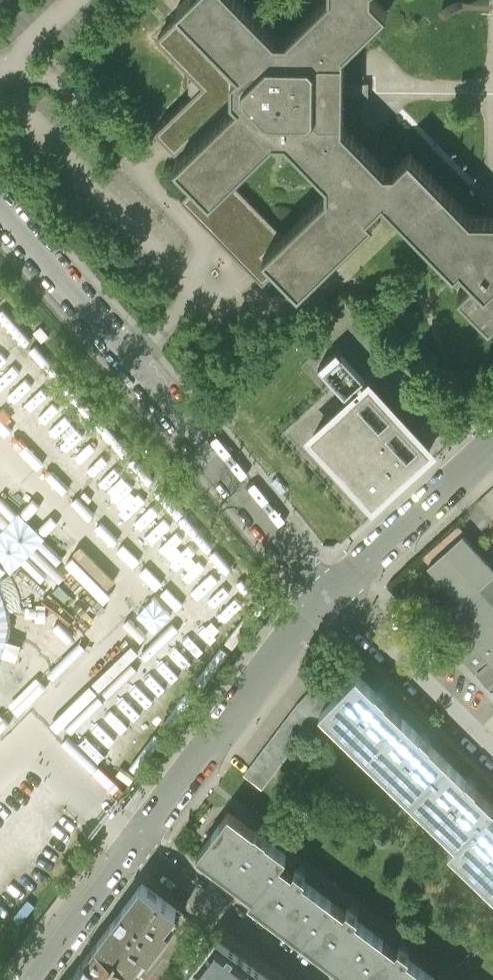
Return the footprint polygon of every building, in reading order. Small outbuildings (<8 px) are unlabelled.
[(472,215),(410,151),(394,167),(386,167),(384,165),(357,137),(344,124),(344,89),(345,51),(388,9),(379,0),(323,0),(286,36),(273,36),(240,0),(184,0),(177,7),(189,20),(184,25),(178,18),(156,38),(194,77),(191,81),(191,90),(194,94),(155,132),(176,153),(183,146),(188,151),(175,163),(196,185),(182,200),(259,280),(263,284),(278,269),(299,291),(375,218),(369,212),(372,209),(373,210),(384,200),(455,273),(460,267),(473,280),(458,295),(490,328),(492,325),(492,215),(472,215)] [(350,401),(312,436),(373,502),(388,488),(430,450),(337,349),(318,367),(350,401)] [(492,690),(492,567),(487,560),(463,534),(428,565),(459,599),(447,612),(459,626),(490,660),(477,672),(492,690)] [(490,660),(459,626),(446,638),(477,672),(490,660)] [(321,712),(368,758),(404,722),(381,701),(356,676),(338,695),(321,712)] [(315,719),(321,712),(338,695),(322,678),(296,706),(243,775),(262,789),(315,719)] [(424,742),(404,722),(368,758),(413,804),(450,767),(424,742)] [(469,787),(450,767),(413,804),(456,846),(485,817),(492,809),(469,787)] [(229,813),(198,854),(253,896),(279,863),(285,855),(265,840),(265,839),(261,835),(255,831),(255,832),(229,813)] [(456,846),(449,853),(492,896),(492,824),(485,817),(456,846)] [(250,901),(304,943),(334,905),(302,880),(304,877),(299,874),(294,870),(292,873),(279,863),(253,896),(250,901)] [(118,916),(96,945),(130,969),(143,952),(149,956),(169,930),(163,926),(175,910),(142,884),(118,916)] [(304,943),(349,976),(378,939),(354,921),(357,917),(352,914),(347,910),(345,913),(334,905),(304,943)] [(378,939),(349,976),(354,979),(433,979),(406,960),(408,957),(403,953),(398,949),(396,952),(378,939)] [(193,979),(262,979),(264,977),(237,956),(216,940),(188,976),(193,979)] [(130,969),(96,945),(79,968),(69,979),(122,979),(130,969)]
